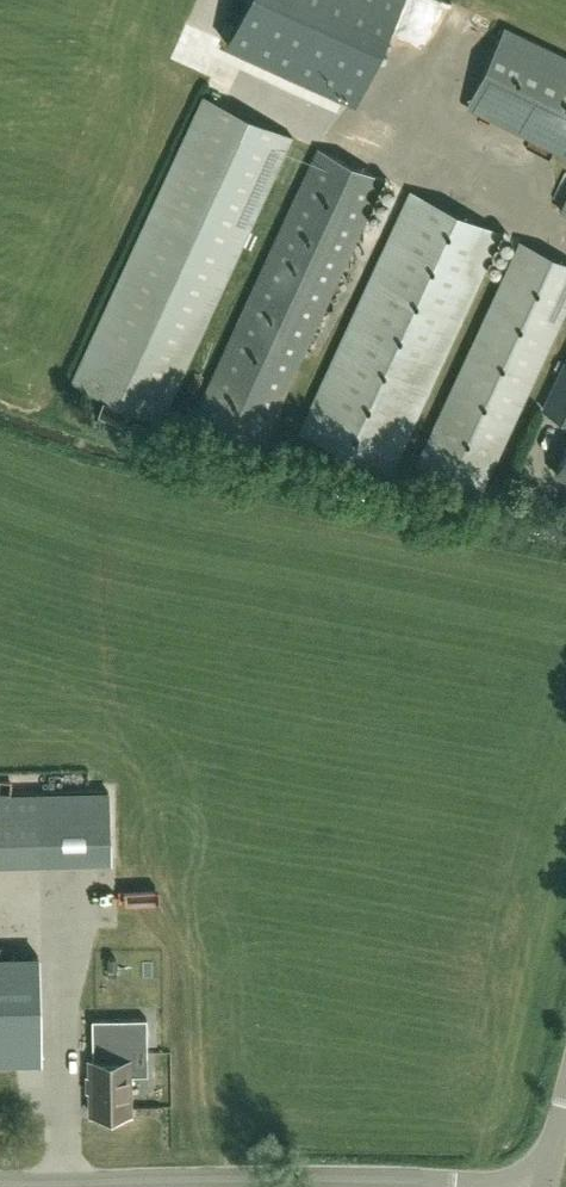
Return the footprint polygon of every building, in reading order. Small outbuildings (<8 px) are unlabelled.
[(356,104),(402,0),(243,0),(224,43),(356,104)] [(504,30),(467,108),(565,156),(565,60),(504,30)] [(292,138),(200,97),(69,381),(161,423),(292,138)] [(318,151),(196,418),(262,448),(383,180),(318,151)] [(409,191),(298,431),(392,474),(501,232),(409,191)] [(416,465),(482,494),(565,312),(565,261),(519,240),(416,465)] [(543,412),(565,422),(565,362),(543,412)] [(554,472),(565,478),(565,445),(554,472)] [(109,791),(37,793),(39,860),(110,859),(109,791)] [(0,956),(0,1062),(40,1062),(38,956),(0,956)] [(91,1114),(129,1113),(129,1075),(128,1047),(147,1047),(147,1032),(147,1018),(120,1019),(92,1019),(93,1060),(90,1060),(91,1114)]
